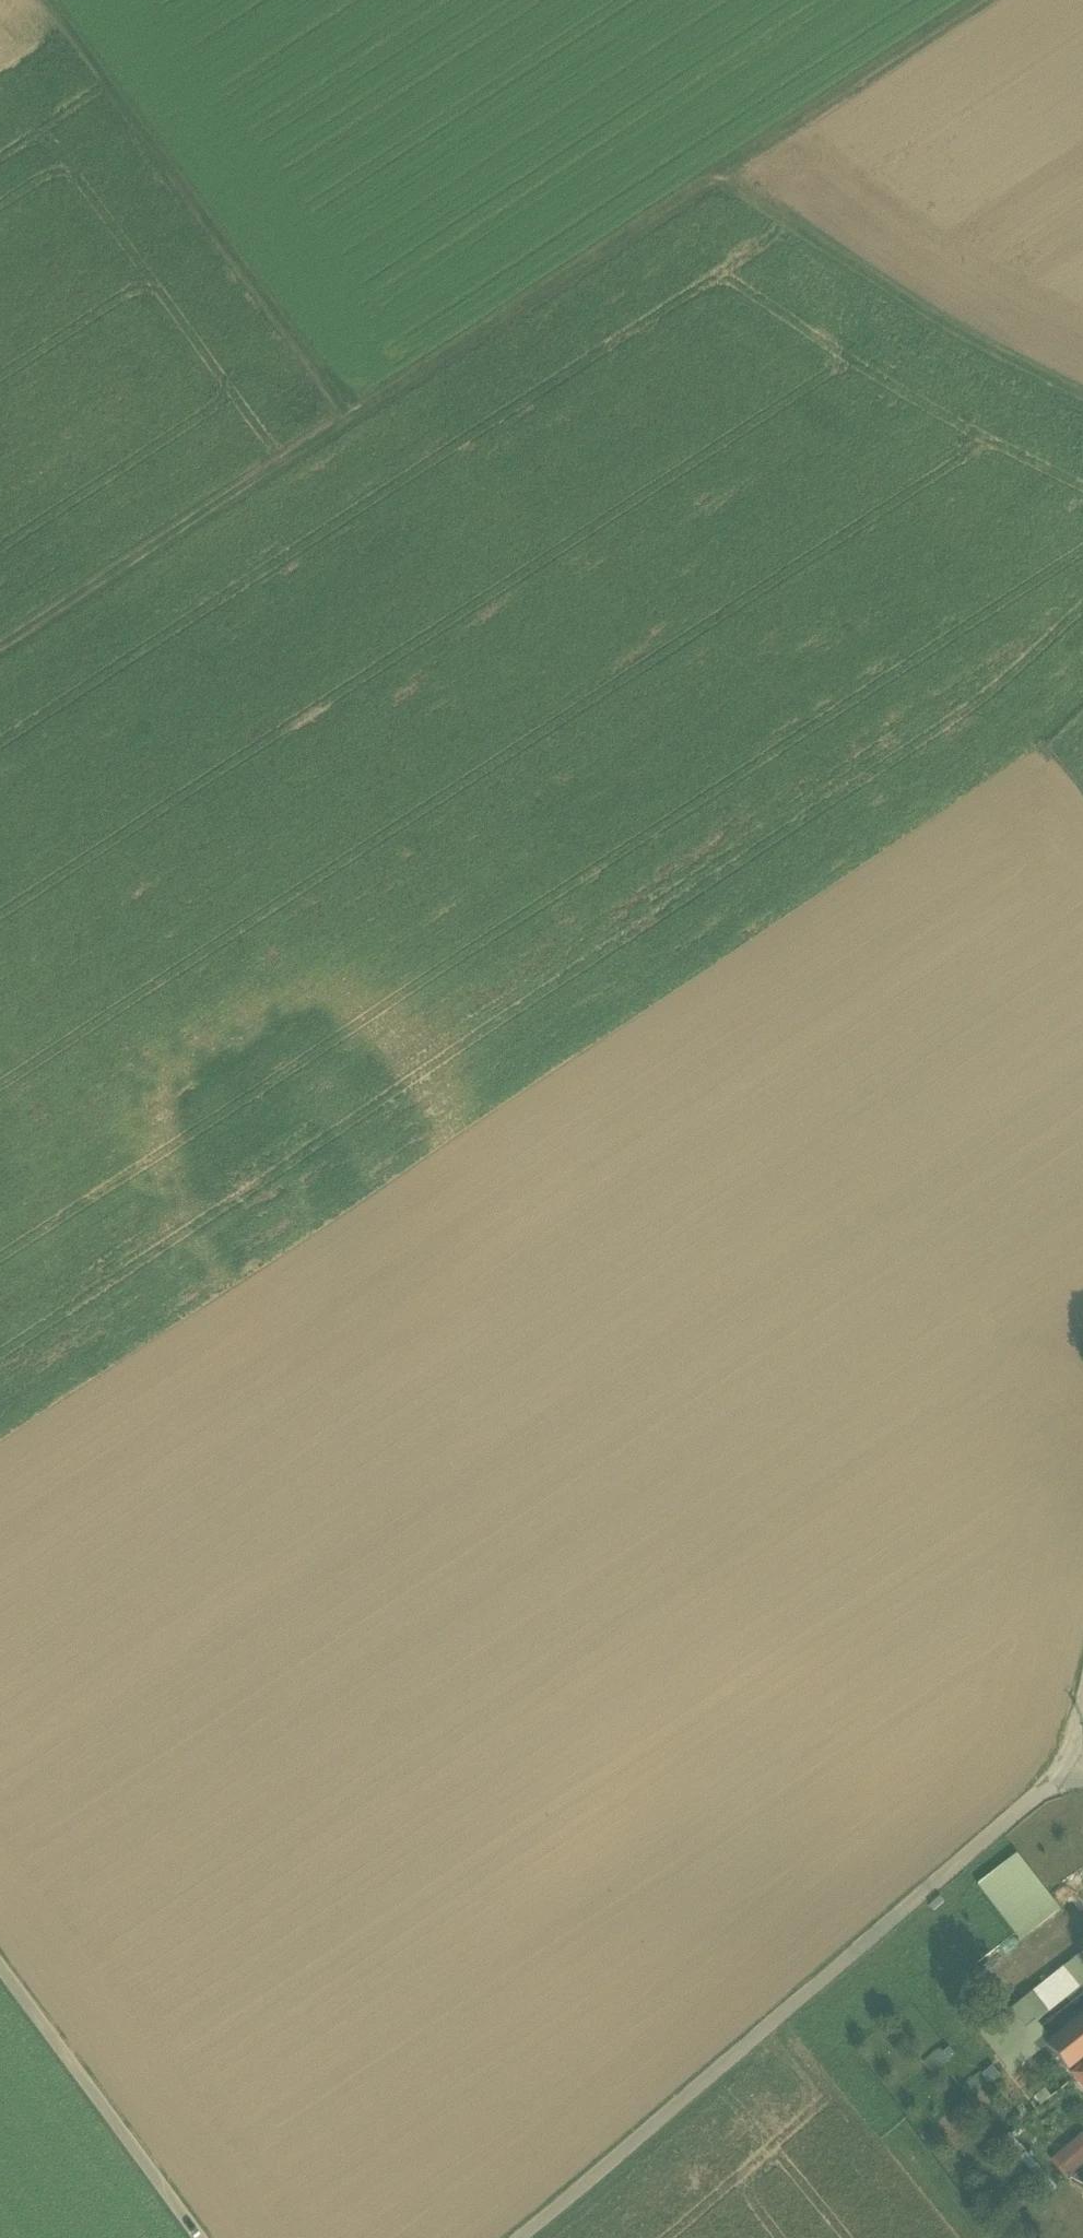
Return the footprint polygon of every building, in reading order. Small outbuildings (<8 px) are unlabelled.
[(976,1885),(1013,1930),(1052,1899),(1015,1854),(976,1885)] [(1003,2049),(1082,1987),(1082,1956),(987,2028),(1003,2049)] [(1070,2076),(1082,2066),(1082,2017),(1045,2046),(1070,2076)] [(1070,2076),(1082,2093),(1082,2066),(1070,2076)] [(1069,2183),(1082,2171),(1082,2142),(1055,2166),(1069,2183)]
